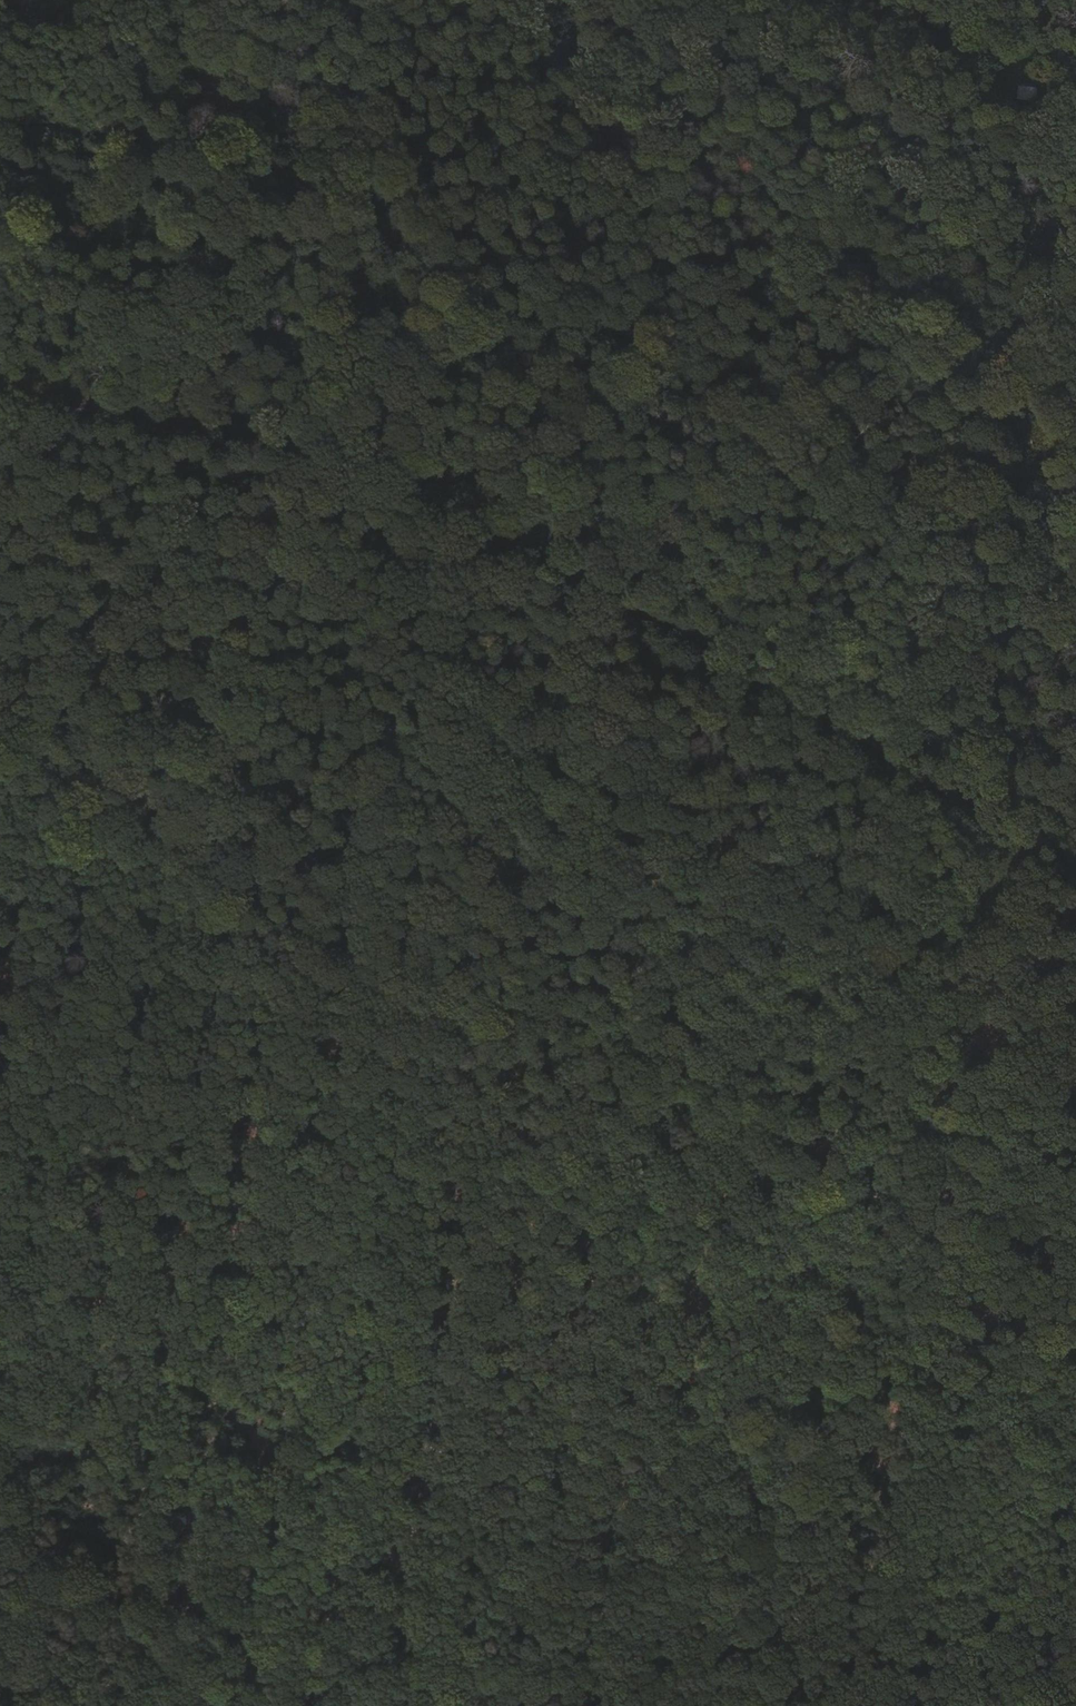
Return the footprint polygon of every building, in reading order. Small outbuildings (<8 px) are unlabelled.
[(1039,102),(1038,92),(1027,91),(1029,101),(1039,102)]
